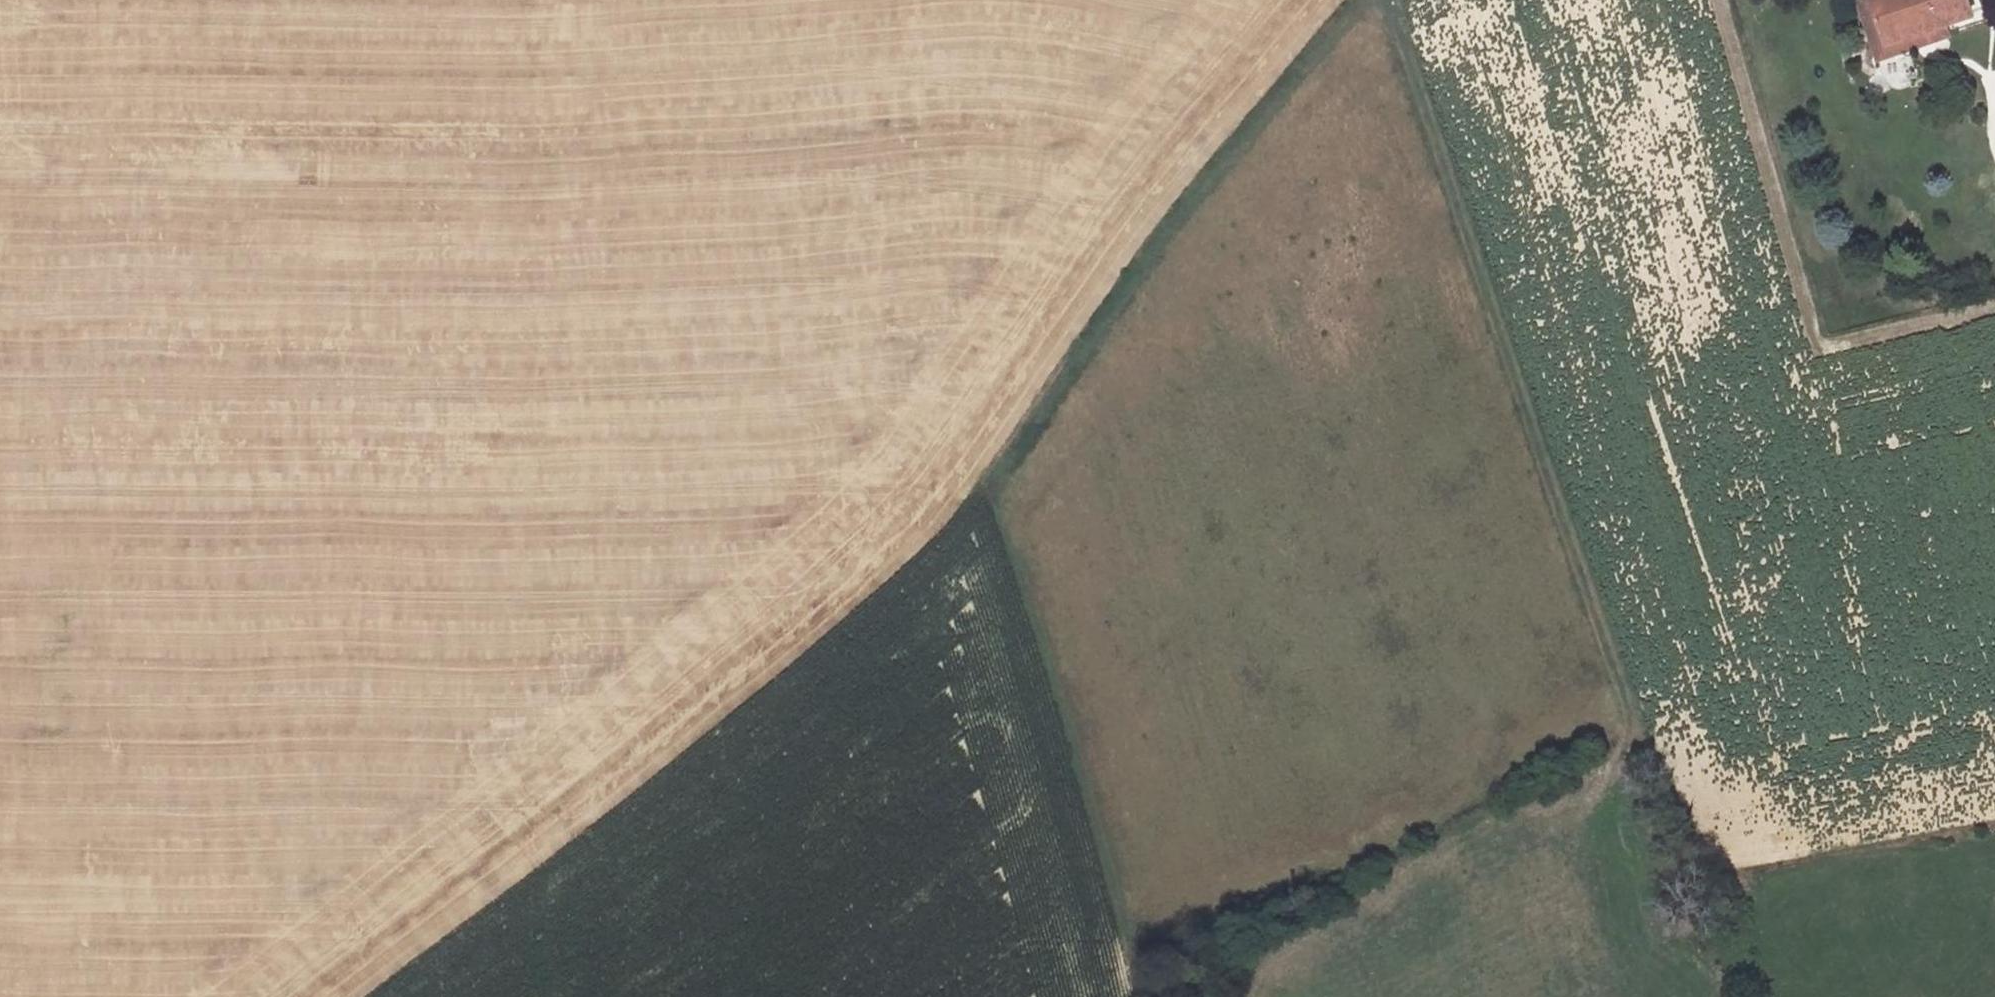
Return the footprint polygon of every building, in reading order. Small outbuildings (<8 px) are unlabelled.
[(1872,0),(1856,0),(1877,60),(1891,56),(1887,43),(1884,33),(1872,0)] [(1887,43),(1954,20),(1972,14),(1966,0),(1872,0),(1884,33),(1887,43)] [(1954,20),(1887,43),(1891,56),(1958,34),(1954,20)] [(1881,61),(1885,86),(1914,82),(1911,57),(1881,61)]
